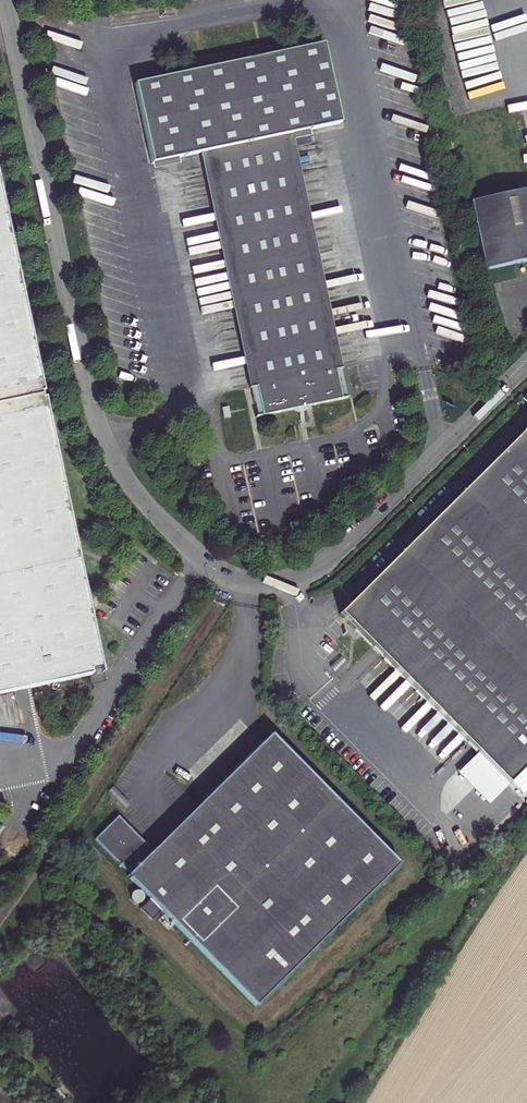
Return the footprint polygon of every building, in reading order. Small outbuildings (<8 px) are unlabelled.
[(196,67),(131,80),(149,162),(205,150),(259,415),(340,398),(284,133),(340,122),(322,40),(259,53),(257,42),(194,55),(196,67)] [(469,205),(484,274),(526,265),(526,193),(469,205)] [(100,673),(0,215),(0,695),(100,673)] [(338,617),(506,787),(526,766),(526,427),(338,617)] [(117,821),(94,843),(127,880),(125,882),(147,904),(139,914),(150,925),(159,917),(252,1014),(397,873),(272,740),(206,804),(201,809),(160,847),(151,856),(117,821)]
